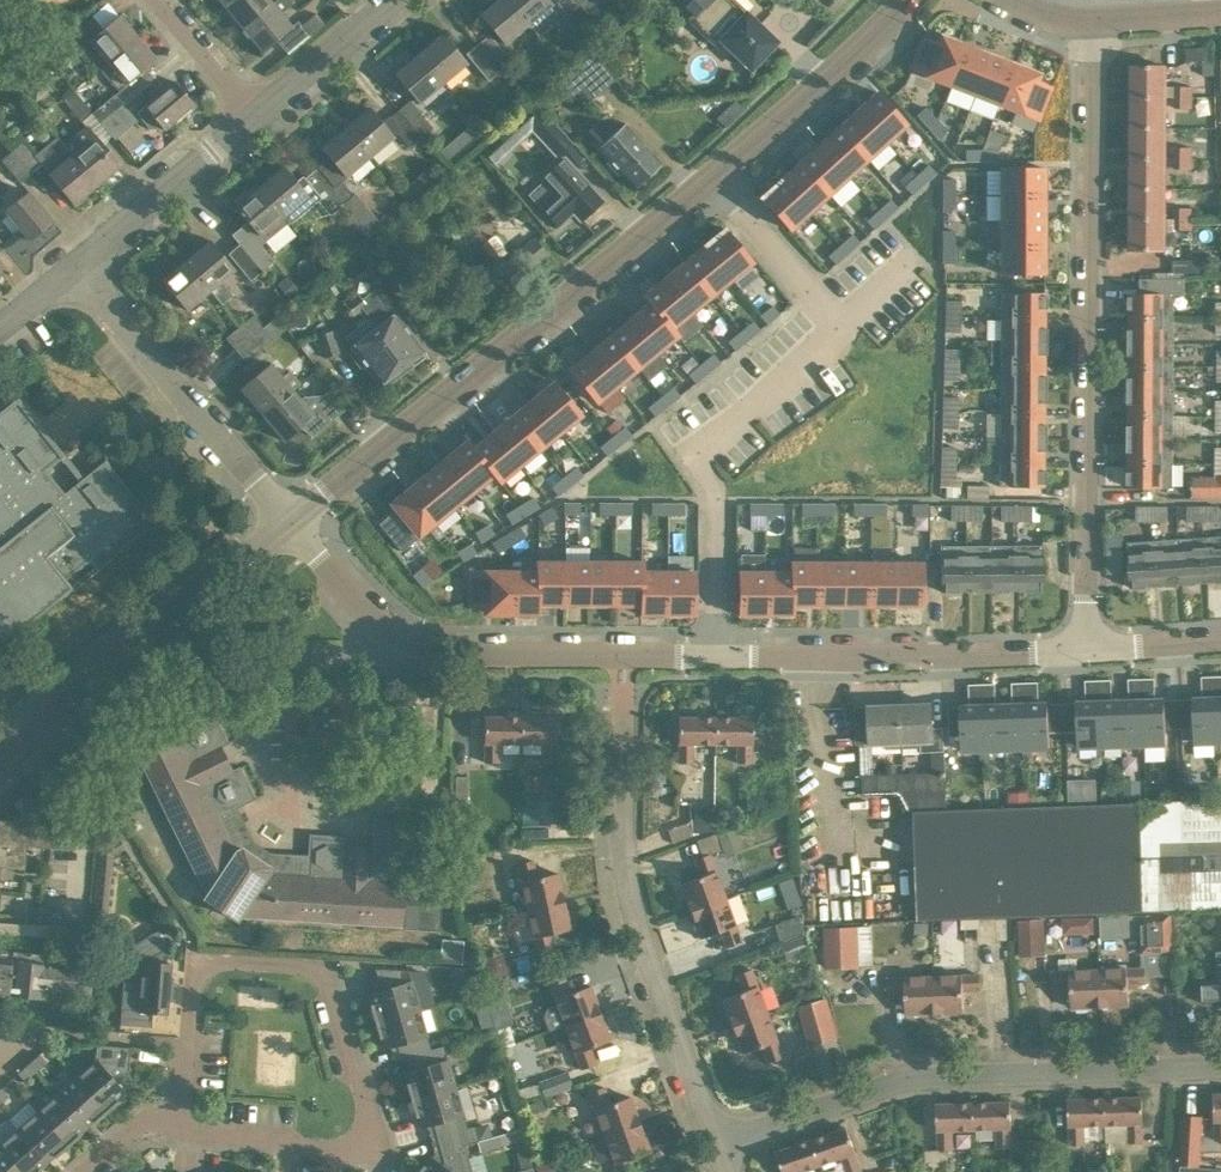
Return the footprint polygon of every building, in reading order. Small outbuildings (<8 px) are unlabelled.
[(242,28),(272,4),(272,3),(269,0),(228,0),(222,5),(242,28)] [(242,28),(261,51),(291,27),(280,14),(292,4),(289,0),(275,0),(272,3),(272,4),(242,28)] [(507,0),(497,0),(480,14),(504,44),(528,25),(507,0)] [(574,0),(507,0),(528,25),(536,34),(565,11),(568,14),(578,6),(574,0)] [(649,4),(661,16),(676,0),(654,0),(649,4)] [(694,16),(691,20),(717,45),(721,41),(750,69),(775,42),(745,13),(745,14),(731,0),(678,0),(694,16)] [(90,57),(101,71),(139,40),(118,15),(97,33),(87,20),(65,38),(77,52),(85,61),(90,57)] [(312,16),(300,26),(309,37),(321,27),(312,16)] [(441,34),(418,53),(443,84),(466,64),(441,34)] [(489,34),(477,44),(499,72),(512,62),(489,34)] [(950,86),(966,46),(947,38),(944,45),(923,37),(910,70),(950,86)] [(139,40),(101,71),(118,91),(156,60),(139,40)] [(499,72),(477,44),(465,54),(488,81),(499,72)] [(974,95),(990,55),(966,46),(950,86),(974,95)] [(1212,48),(1184,49),(1185,61),(1203,61),(1204,74),(1213,74),(1213,60),(1212,48)] [(567,74),(589,101),(616,79),(594,52),(567,74)] [(443,84),(418,53),(394,73),(419,103),(443,84)] [(974,95),(999,105),(1014,64),(990,55),(974,95)] [(999,105),(1039,120),(1051,87),(1030,79),(1033,72),(1014,64),(999,105)] [(9,82),(10,65),(0,65),(0,82),(9,82)] [(1133,66),(1133,97),(1163,97),(1163,98),(1175,98),(1175,97),(1193,97),(1193,87),(1163,87),(1163,66),(1133,66)] [(143,107),(163,130),(193,104),(173,81),(143,107)] [(81,122),(92,113),(73,91),(62,100),(81,122)] [(857,110),(886,142),(906,124),(877,92),(857,110)] [(92,113),(100,123),(122,105),(114,94),(92,113)] [(1163,97),(1133,97),(1133,127),(1163,127),(1163,98),(1163,97)] [(1192,108),(1193,97),(1175,97),(1175,98),(1175,108),(1192,108)] [(410,101),(397,111),(420,138),(433,127),(410,101)] [(122,105),(100,123),(114,140),(136,121),(122,105)] [(936,118),(926,107),(917,115),(927,126),(936,118)] [(368,108),(344,128),(369,158),(393,138),(393,137),(397,133),(409,147),(420,138),(397,111),(390,117),(389,116),(385,119),(378,120),(368,108)] [(838,128),(867,159),(886,142),(857,110),(838,128)] [(526,127),(557,160),(574,144),(543,111),(526,127)] [(598,149),(633,187),(660,163),(625,124),(619,130),(605,114),(591,127),(605,143),(598,149)] [(936,118),(927,126),(938,138),(947,130),(936,118)] [(86,127),(65,144),(97,184),(119,167),(86,127)] [(1133,127),(1132,158),(1163,158),(1163,127),(1133,127)] [(321,147),(330,158),(313,171),(318,177),(319,176),(342,203),(353,195),(341,181),(369,158),(344,128),(321,147)] [(819,145),(848,177),(867,159),(838,128),(819,145)] [(13,151),(31,173),(41,165),(74,204),(97,184),(65,144),(64,145),(56,136),(34,155),(23,142),(13,151)] [(451,165),(464,153),(452,139),(439,150),(451,165)] [(504,154),(492,141),(483,150),(495,163),(504,154)] [(829,194),(848,177),(819,145),(800,162),(829,194)] [(967,160),(982,160),(983,149),(967,148),(967,160)] [(982,160),(998,160),(998,148),(983,149),(982,160)] [(1192,158),(1192,148),(1174,148),(1174,158),(1192,158)] [(19,183),(31,173),(13,151),(1,161),(19,183)] [(1132,158),(1132,188),(1163,188),(1163,158),(1132,158)] [(1193,168),(1192,158),(1174,158),(1173,168),(1193,168)] [(543,179),(544,180),(530,193),(558,225),(573,212),(580,220),(601,200),(564,159),(543,179)] [(810,212),(829,194),(800,162),(781,180),(810,212)] [(916,175),(924,184),(935,173),(927,165),(916,175)] [(282,167),(258,187),(283,217),(288,223),(290,225),(318,201),(329,214),(342,203),(319,176),(318,177),(313,171),(297,185),(282,167)] [(1002,169),(1002,195),(1044,195),(1044,168),(1002,169)] [(905,185),(913,194),(924,184),(916,175),(905,185)] [(955,180),(943,179),(943,195),(955,195),(955,180)] [(790,230),(810,212),(781,180),(761,198),(790,230)] [(267,240),(288,223),(283,217),(258,187),(249,195),(245,190),(233,200),(237,205),(235,206),(250,224),(234,238),(239,244),(262,271),(274,261),(261,246),(267,240)] [(1132,188),(1132,219),(1163,219),(1163,188),(1132,188)] [(4,211),(29,241),(52,222),(27,192),(4,211)] [(955,195),(943,195),(943,210),(955,210),(955,195)] [(1002,195),(1002,221),(1044,221),(1044,195),(1002,195)] [(878,210),(886,218),(897,208),(889,199),(878,210)] [(1174,208),(1174,219),(1191,219),(1192,209),(1174,208)] [(866,220),(874,229),(886,218),(878,210),(866,220)] [(384,228),(374,217),(362,227),(371,239),(384,228)] [(1163,219),(1132,219),(1132,249),(1163,249),(1163,219)] [(1191,219),(1174,219),(1175,229),(1191,229),(1191,219)] [(1002,221),(1002,247),(1044,247),(1044,221),(1002,221)] [(515,279),(514,279),(545,255),(534,240),(503,264),(499,258),(486,241),(475,226),(449,246),(461,261),(475,250),(484,262),(467,275),(486,301),(515,279)] [(704,246),(731,279),(752,262),(725,229),(704,246)] [(955,231),(943,231),(943,247),(955,247),(955,231)] [(839,245),(847,253),(858,243),(851,234),(839,245)] [(234,271),(209,241),(185,260),(210,290),(210,291),(220,304),(231,295),(220,282),(234,271)] [(262,271),(239,244),(227,254),(250,281),(262,271)] [(828,255),(836,263),(847,253),(839,245),(828,255)] [(684,262),(711,295),(731,279),(704,246),(684,262)] [(955,247),(943,247),(943,262),(955,262),(955,247)] [(1002,247),(1002,274),(1044,274),(1044,247),(1002,247)] [(210,290),(185,260),(162,280),(187,310),(210,291),(210,290)] [(1173,260),(1173,272),(1199,272),(1199,260),(1173,260)] [(664,279),(691,311),(711,295),(684,262),(664,279)] [(363,311),(369,318),(372,322),(376,320),(412,366),(424,357),(421,353),(424,351),(394,312),(393,312),(388,305),(401,295),(378,265),(364,275),(370,284),(357,294),(368,307),(363,311)] [(664,279),(643,296),(649,303),(650,302),(671,328),(672,328),(691,311),(664,279)] [(1131,293),(1131,317),(1174,317),(1174,295),(1184,295),(1185,279),(1152,279),(1152,293),(1131,293)] [(363,310),(363,311),(368,307),(357,294),(355,291),(341,301),(354,317),(363,310)] [(1000,293),(1000,317),(1044,317),(1044,293),(1000,293)] [(945,301),(944,315),(959,315),(959,302),(945,301)] [(671,328),(650,302),(649,303),(630,319),(656,352),(677,334),(672,328),(671,328)] [(772,305),(760,314),(767,323),(779,314),(772,305)] [(225,338),(236,351),(263,328),(253,315),(225,338)] [(959,315),(944,315),(943,330),(959,331),(959,315)] [(1000,317),(1000,341),(1043,341),(1044,317),(1000,317)] [(1131,317),(1131,341),(1174,342),(1174,317),(1131,317)] [(372,322),(369,318),(344,337),(351,346),(350,347),(353,351),(349,354),(359,368),(363,365),(379,385),(382,383),(385,387),(412,366),(376,320),(372,322)] [(610,336),(636,368),(656,352),(630,319),(610,336)] [(752,321),(740,331),(747,340),(759,330),(752,321)] [(263,328),(236,351),(245,362),(272,339),(263,328)] [(316,336),(324,358),(340,354),(332,331),(316,336)] [(740,331),(728,340),(736,349),(747,340),(740,331)] [(590,352),(616,384),(636,368),(610,336),(590,352)] [(1000,341),(1000,365),(1043,365),(1043,341),(1000,341)] [(1131,341),(1130,366),(1174,366),(1174,342),(1131,341)] [(943,349),(943,365),(958,365),(958,350),(943,349)] [(569,369),(596,401),(616,384),(590,352),(569,369)] [(712,354),(700,364),(707,372),(719,363),(712,354)] [(262,415),(292,390),(299,384),(289,372),(282,378),(270,364),(240,389),(262,415)] [(700,364),(688,373),(696,382),(707,372),(700,364)] [(958,365),(943,365),(943,378),(958,378),(958,365)] [(1000,365),(1000,389),(1043,390),(1043,365),(1000,365)] [(1130,366),(1130,390),(1174,390),(1174,366),(1130,366)] [(533,399),(560,432),(580,414),(554,382),(533,399)] [(292,390),(262,415),(284,441),(300,427),(312,437),(348,407),(332,387),(323,395),(303,396),(300,399),(292,390)] [(672,387),(660,397),(667,406),(679,396),(672,387)] [(1000,389),(999,414),(1043,414),(1043,390),(1000,389)] [(1130,390),(1130,414),(1173,415),(1174,390),(1130,390)] [(59,584),(51,572),(57,580),(145,519),(103,458),(59,489),(45,468),(59,459),(15,396),(0,406),(0,624),(59,584)] [(660,397),(648,406),(655,415),(667,406),(660,397)] [(943,398),(942,413),(957,413),(958,399),(943,398)] [(513,415),(540,448),(560,432),(533,399),(513,415)] [(957,413),(942,413),(942,427),(957,427),(957,413)] [(999,414),(999,438),(1043,438),(1043,414),(999,414)] [(1130,414),(1130,439),(1173,439),(1173,415),(1130,414)] [(493,432),(520,465),(540,448),(513,415),(493,432)] [(623,427),(611,437),(619,445),(631,436),(623,427)] [(473,448),(500,481),(520,465),(493,432),(473,448)] [(611,437),(600,446),(607,455),(619,445),(611,437)] [(999,438),(999,462),(1042,462),(1043,438),(999,438)] [(1130,439),(1130,463),(1173,463),(1173,439),(1130,439)] [(474,490),(494,474),(467,440),(446,457),(474,490)] [(941,447),(940,461),(955,462),(956,448),(941,447)] [(426,474),(454,507),(474,490),(446,457),(426,474)] [(955,462),(940,461),(940,476),(955,476),(955,462)] [(1042,462),(999,462),(999,486),(1042,486),(1042,462)] [(1173,463),(1130,463),(1130,487),(1173,487),(1173,463)] [(1215,463),(1215,477),(1192,477),(1192,497),(1220,497),(1220,463),(1215,463)] [(575,467),(563,476),(570,485),(582,476),(575,467)] [(434,523),(454,507),(426,474),(407,490),(434,523)] [(563,476),(551,486),(558,495),(570,485),(563,476)] [(966,497),(987,498),(988,486),(966,486),(966,497)] [(407,490),(391,503),(396,509),(378,523),(401,551),(434,523),(407,490)] [(532,497),(518,505),(525,515),(538,507),(532,497)] [(564,515),(579,515),(579,504),(564,504),(564,515)] [(600,515),(615,515),(615,504),(600,504),(600,515)] [(615,515),(631,515),(631,504),(615,504),(615,515)] [(652,515),(668,515),(668,504),(652,504),(652,515)] [(669,515),(684,515),(684,504),(669,504),(669,515)] [(518,505),(505,513),(512,523),(525,515),(518,505)] [(750,516),(766,516),(766,505),(750,505),(750,516)] [(766,516),(781,516),(781,505),(766,505),(766,516)] [(817,516),(817,505),(802,505),(802,516),(817,516)] [(833,516),(833,505),(817,505),(817,516),(833,516)] [(854,516),(869,516),(869,505),(854,505),(854,516)] [(869,516),(885,516),(885,505),(869,505),(869,516)] [(915,516),(930,516),(930,506),(915,506),(915,516)] [(935,520),(965,521),(965,506),(935,506),(935,520)] [(965,506),(965,521),(981,521),(981,506),(965,506)] [(1001,521),(1016,521),(1016,506),(1001,506),(1001,521)] [(1016,506),(1016,521),(1029,521),(1029,506),(1016,506)] [(1153,521),(1153,506),(1137,506),(1138,521),(1153,521)] [(1166,506),(1153,506),(1153,521),(1166,521),(1166,506)] [(1204,521),(1204,506),(1187,506),(1187,521),(1204,521)] [(1204,506),(1204,521),(1220,521),(1220,506),(1204,506)] [(551,507),(538,515),(544,526),(557,518),(551,507)] [(487,524),(474,532),(480,542),(493,534),(487,524)] [(519,527),(506,534),(512,545),(525,537),(519,527)] [(506,534),(493,542),(499,553),(512,545),(506,534)] [(1204,537),(1207,582),(1220,581),(1220,536),(1204,537)] [(1204,537),(1178,539),(1182,584),(1207,582),(1204,537)] [(1178,539),(1153,541),(1156,586),(1182,584),(1178,539)] [(1156,586),(1153,541),(1127,542),(1131,588),(1156,586)] [(469,543),(456,551),(462,561),(475,553),(469,543)] [(1042,545),(1017,546),(1017,591),(1042,591),(1042,545)] [(966,591),(965,546),(940,546),(940,592),(966,591)] [(991,546),(965,546),(966,591),(991,591),(991,546)] [(1017,546),(991,546),(991,591),(1017,591),(1017,546)] [(537,571),(537,605),(538,605),(563,605),(564,562),(537,562),(537,571)] [(589,605),(589,562),(564,562),(563,605),(589,605)] [(589,562),(589,605),(615,605),(615,562),(589,562)] [(642,562),(615,562),(615,605),(640,605),(641,605),(641,572),(642,572),(642,562)] [(817,562),(791,562),(791,572),(792,572),(791,606),(792,606),(817,606),(817,562)] [(843,563),(817,562),(817,606),(843,606),(843,563)] [(869,606),(869,563),(843,563),(843,606),(869,606)] [(895,606),(895,563),(869,563),(869,606),(895,606)] [(922,606),(922,563),(895,563),(895,606),(922,606)] [(424,567),(414,574),(424,586),(433,579),(424,567)] [(491,606),(491,614),(511,614),(511,571),(469,571),(469,606),(491,606)] [(537,571),(511,571),(511,614),(538,614),(538,605),(537,605),(537,571)] [(642,572),(641,572),(641,605),(640,605),(640,615),(667,615),(667,572),(642,572)] [(694,572),(667,572),(667,615),(694,615),(694,572)] [(765,572),(739,572),(739,615),(765,615),(765,572)] [(791,572),(765,572),(765,615),(792,615),(792,606),(791,606),(792,572),(791,572)] [(1213,753),(1217,753),(1214,676),(1201,676),(1202,698),(1193,699),(1195,743),(1212,742),(1213,753)] [(1130,701),(1120,701),(1121,745),(1139,744),(1140,757),(1144,756),(1141,678),(1129,679),(1130,701)] [(1154,678),(1141,678),(1144,756),(1149,756),(1148,744),(1165,744),(1164,700),(1154,700),(1154,678)] [(1112,679),(1098,680),(1100,758),(1106,757),(1105,745),(1121,745),(1120,701),(1112,701),(1112,679)] [(1100,758),(1098,680),(1085,680),(1086,702),(1076,703),(1078,746),(1096,746),(1096,758),(1100,758)] [(1013,704),(1004,705),(1005,749),(1023,748),(1023,761),(1028,761),(1025,682),(1012,683),(1013,704)] [(1038,682),(1025,682),(1028,761),(1032,760),(1032,748),(1049,747),(1048,704),(1038,704),(1038,682)] [(984,762),(982,684),(968,684),(969,706),(960,706),(960,707),(948,708),(950,736),(961,736),(962,750),(980,750),(980,762),(984,762)] [(993,684),(982,684),(984,762),(989,762),(989,749),(1005,749),(1004,705),(994,705),(993,684)] [(901,746),(901,748),(919,748),(918,741),(920,741),(921,752),(944,751),(943,728),(932,728),(931,705),(900,706),(901,746)] [(864,747),(901,746),(900,706),(853,708),(854,746),(864,745),(864,747)] [(207,894),(204,898),(237,920),(240,916),(401,926),(404,881),(404,870),(407,819),(373,817),(371,848),(344,846),(344,837),(308,833),(307,855),(270,853),(252,841),(236,808),(255,799),(239,767),(231,771),(219,748),(227,744),(212,712),(136,749),(207,894)] [(520,745),(520,717),(482,717),(482,745),(484,745),(483,763),(497,763),(497,745),(520,745)] [(557,717),(520,717),(520,745),(542,745),(542,763),(556,763),(556,745),(557,745),(557,717)] [(715,744),(715,718),(678,717),(677,744),(679,744),(679,764),(691,763),(692,744),(715,744)] [(753,718),(715,718),(715,744),(737,744),(737,763),(750,763),(751,744),(753,745),(753,718)] [(1070,800),(1096,800),(1096,781),(1084,781),(1083,767),(1068,768),(1070,800)] [(914,811),(918,920),(962,919),(979,918),(995,918),(1007,917),(1220,910),(1220,801),(947,810),(945,772),(862,777),(863,795),(897,794),(904,812),(914,811)] [(1130,789),(1130,798),(1140,798),(1140,784),(1131,776),(1123,776),(1124,790),(1130,789)] [(520,777),(520,791),(540,791),(539,777),(520,777)] [(456,778),(455,801),(467,801),(467,778),(456,778)] [(1009,791),(1009,802),(1030,801),(1029,790),(1009,791)] [(21,811),(20,821),(17,844),(20,845),(47,847),(51,848),(53,823),(45,822),(47,800),(22,797),(14,804),(21,811)] [(741,807),(720,807),(720,818),(741,818),(741,807)] [(692,833),(713,831),(711,809),(694,810),(694,819),(691,820),(692,833)] [(20,821),(0,819),(0,867),(24,869),(26,854),(19,853),(20,845),(17,844),(20,821)] [(547,826),(521,826),(521,839),(547,838),(547,826)] [(714,832),(698,839),(704,853),(720,846),(714,832)] [(92,940),(104,942),(112,856),(125,848),(118,837),(100,849),(92,940)] [(680,885),(689,912),(724,899),(708,855),(694,860),(700,878),(680,885)] [(517,864),(527,910),(565,901),(559,873),(536,879),(532,861),(517,864)] [(443,873),(404,870),(404,881),(401,926),(440,928),(443,873)] [(724,899),(689,912),(699,938),(719,931),(725,947),(740,942),(724,899)] [(565,901),(527,910),(538,954),(553,951),(549,934),(572,928),(565,901)] [(1094,914),(1061,916),(1062,938),(1095,937),(1094,914)] [(1171,956),(1169,914),(1099,917),(1100,939),(1139,937),(1139,957),(1171,956)] [(805,934),(801,915),(775,924),(782,942),(805,934)] [(1007,917),(995,918),(995,940),(1008,940),(1007,917)] [(979,918),(962,919),(962,928),(979,928),(979,918)] [(1042,920),(1016,921),(1017,956),(1044,955),(1042,920)] [(71,939),(72,927),(0,922),(0,934),(71,939)] [(928,934),(929,923),(915,922),(915,933),(928,934)] [(857,927),(826,928),(828,971),(859,970),(857,927)] [(166,963),(167,946),(157,930),(132,947),(142,962),(138,1010),(121,1009),(120,1024),(151,1027),(152,1012),(167,1013),(168,1000),(170,1000),(172,977),(170,977),(171,964),(166,963)] [(809,952),(804,937),(780,944),(786,960),(809,952)] [(441,942),(440,963),(460,965),(462,943),(441,942)] [(9,996),(13,951),(0,950),(0,996),(9,997),(9,996)] [(9,996),(45,999),(46,993),(90,997),(93,969),(48,964),(49,955),(13,951),(9,996)] [(1220,952),(1220,965),(1217,965),(1219,984),(1208,984),(1209,998),(1219,997),(1220,1007),(1220,952)] [(490,982),(509,977),(500,954),(482,959),(490,982)] [(1157,956),(1158,975),(1172,974),(1171,956),(1157,956)] [(370,1004),(375,1022),(419,1009),(408,970),(375,968),(381,989),(368,993),(371,1004),(370,1004)] [(1144,968),(1099,969),(1101,1005),(1129,1004),(1128,984),(1145,983),(1144,968)] [(1101,1005),(1099,969),(1052,971),(1052,987),(1071,986),(1072,1007),(1101,1005)] [(721,999),(730,1026),(766,1014),(750,970),(735,976),(740,992),(721,999)] [(981,975),(933,977),(935,1012),(964,1011),(963,991),(981,990),(981,975)] [(549,981),(565,1026),(600,1014),(590,985),(570,993),(564,976),(549,981)] [(935,1012),(933,977),(888,979),(888,994),(904,994),(905,1013),(935,1012)] [(484,987),(488,999),(513,991),(509,979),(484,987)] [(494,1032),(493,1030),(482,993),(471,996),(482,1036),(494,1032)] [(825,999),(801,1006),(813,1048),(837,1041),(825,999)] [(413,1054),(414,1055),(431,1050),(430,1049),(419,1009),(375,1022),(379,1037),(381,1036),(384,1047),(396,1044),(400,1058),(413,1054)] [(600,1014),(565,1026),(581,1069),(595,1064),(589,1047),(610,1040),(600,1014)] [(766,1014),(730,1026),(740,1053),(760,1046),(766,1063),(781,1057),(766,1014)] [(507,1025),(493,1030),(494,1032),(499,1049),(513,1045),(507,1025)] [(534,1037),(516,1039),(521,1072),(538,1069),(534,1037)] [(95,1060),(74,1078),(105,1113),(117,1102),(116,1101),(125,1093),(121,1089),(125,1085),(120,1079),(127,1073),(129,1047),(96,1045),(95,1060)] [(406,1083),(411,1100),(455,1088),(443,1045),(430,1049),(431,1050),(414,1055),(417,1068),(404,1072),(408,1083),(406,1083)] [(39,1054),(28,1064),(35,1073),(46,1063),(39,1054)] [(35,1073),(28,1064),(17,1073),(25,1082),(35,1073)] [(538,1082),(543,1097),(572,1087),(566,1072),(538,1082)] [(74,1078),(55,1095),(84,1129),(93,1121),(94,1122),(105,1113),(74,1078)] [(517,1088),(521,1099),(537,1094),(533,1082),(517,1088)] [(589,1092),(605,1137),(640,1124),(630,1096),(610,1104),(604,1087),(589,1092)] [(433,1122),(437,1137),(467,1129),(467,1128),(455,1088),(411,1100),(415,1115),(417,1115),(420,1126),(433,1122)] [(55,1095),(35,1112),(66,1147),(78,1136),(77,1135),(84,1129),(55,1095)] [(1212,1095),(1214,1123),(1216,1123),(1216,1140),(1219,1140),(1220,1140),(1220,1095),(1212,1095)] [(1142,1097),(1104,1099),(1105,1125),(1127,1124),(1128,1142),(1142,1142),(1141,1124),(1142,1124),(1142,1097)] [(1105,1125),(1104,1099),(1067,1100),(1068,1126),(1070,1126),(1071,1144),(1084,1144),(1083,1126),(1105,1125)] [(547,1110),(544,1100),(522,1107),(525,1118),(547,1110)] [(1011,1103),(974,1104),(975,1130),(997,1129),(997,1147),(1011,1146),(1010,1129),(1012,1128),(1011,1103)] [(975,1130),(974,1104),(937,1105),(938,1131),(940,1131),(941,1150),(953,1149),(952,1131),(975,1130)] [(35,1112),(16,1130),(46,1163),(54,1155),(55,1156),(66,1147),(35,1112)] [(1179,1164),(1199,1165),(1202,1116),(1182,1115),(1179,1163),(1179,1164)] [(478,1141),(492,1137),(488,1123),(474,1127),(478,1140),(478,1141)] [(605,1137),(618,1171),(634,1171),(629,1158),(649,1151),(640,1124),(605,1137)] [(417,1171),(472,1171),(464,1144),(478,1140),(474,1127),(473,1126),(467,1128),(467,1129),(437,1137),(444,1161),(441,1165),(431,1157),(424,1166),(423,1165),(417,1171)] [(812,1142),(821,1167),(842,1160),(847,1171),(860,1171),(854,1155),(856,1154),(847,1129),(812,1142)] [(0,1144),(0,1150),(19,1171),(37,1171),(40,1170),(39,1169),(46,1163),(16,1130),(0,1144)] [(477,1143),(480,1153),(525,1140),(522,1130),(477,1143)] [(1041,1164),(1041,1140),(1029,1140),(1029,1165),(1041,1164)] [(812,1142),(777,1154),(783,1171),(807,1171),(821,1167),(812,1142)] [(0,1150),(0,1171),(19,1171),(0,1150)] [(527,1150),(516,1153),(521,1171),(532,1171),(527,1150)] [(537,1171),(555,1171),(551,1158),(534,1162),(537,1171)]
